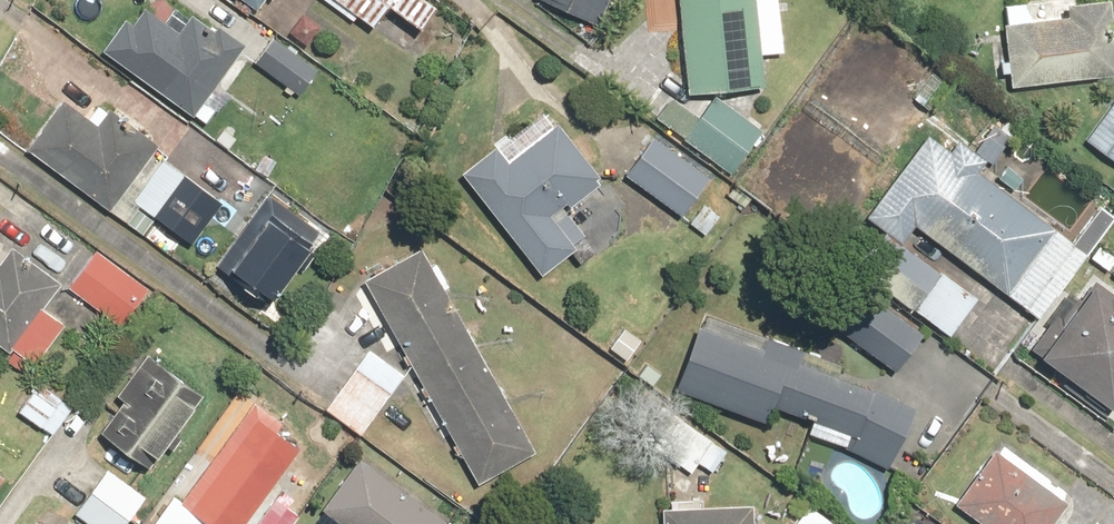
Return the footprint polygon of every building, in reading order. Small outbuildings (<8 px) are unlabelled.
[(257,12),(266,0),(240,0),(257,12)] [(423,0),(321,0),(352,23),(356,17),(368,26),(385,3),(419,29),(435,9),(423,0)] [(592,13),(598,0),(564,0),(592,13)] [(687,95),(764,87),(754,0),(677,0),(687,95)] [(1006,3),(1011,57),(996,58),(997,76),(1005,75),(1006,89),(1113,80),(1113,2),(1072,5),(1071,0),(1044,0),(1006,3)] [(124,20),(100,53),(192,117),(243,45),(217,26),(212,32),(189,15),(177,32),(144,9),(132,26),(124,20)] [(322,28),(303,12),(288,31),(306,47),(322,28)] [(292,93),(298,97),(316,72),(272,39),(253,65),(286,88),(283,92),(290,97),(292,93)] [(761,130),(712,96),(682,140),(731,174),(761,130)] [(1083,139),(1113,163),(1113,99),(1083,139)] [(62,101),(25,151),(107,212),(157,145),(109,110),(96,127),(62,101)] [(496,146),(459,175),(539,276),(573,250),(548,218),(564,206),(567,210),(602,183),(550,118),(503,155),(496,146)] [(710,179),(653,135),(622,177),(679,221),(682,218),(704,235),(722,212),(698,194),(710,179)] [(1054,227),(928,137),(867,221),(900,245),(913,227),(1006,293),(1054,227)] [(164,161),(131,202),(138,207),(126,221),(142,234),(154,220),(189,249),(222,209),(164,161)] [(226,274),(229,269),(269,300),(306,252),(266,221),(255,235),(251,232),(239,247),(233,242),(215,265),(226,274)] [(886,236),(855,274),(945,344),(975,306),(886,236)] [(6,352),(59,283),(11,247),(0,262),(0,348),(6,352)] [(419,249),(362,280),(476,483),(533,452),(419,249)] [(147,288),(95,251),(67,290),(119,327),(147,288)] [(1029,351),(1104,411),(1113,399),(1113,288),(1093,272),(1029,351)] [(868,296),(839,334),(893,375),(922,338),(868,296)] [(834,365),(703,316),(673,395),(770,431),(775,418),(890,461),(909,410),(829,379),(834,365)] [(402,378),(368,352),(323,413),(358,438),(402,378)] [(202,394),(147,354),(115,398),(121,402),(97,435),(146,471),(202,394)] [(73,406),(36,380),(14,413),(50,439),(73,406)] [(179,505),(206,523),(244,523),(298,448),(274,431),(280,422),(253,403),(179,505)] [(725,451),(672,414),(648,449),(688,477),(699,461),(712,470),(725,451)] [(995,451),(955,504),(982,523),(1052,523),(1067,504),(995,451)] [(359,460),(321,511),(338,523),(443,523),(444,523),(359,460)] [(108,472),(76,517),(86,523),(123,523),(142,496),(108,472)] [(272,499),(255,523),(292,523),(298,515),(289,508),(294,501),(278,490),(272,499)] [(809,501),(791,523),(838,523),(809,501)] [(892,523),(936,523),(907,503),(892,523)] [(660,507),(661,523),(753,523),(753,505),(660,507)]
